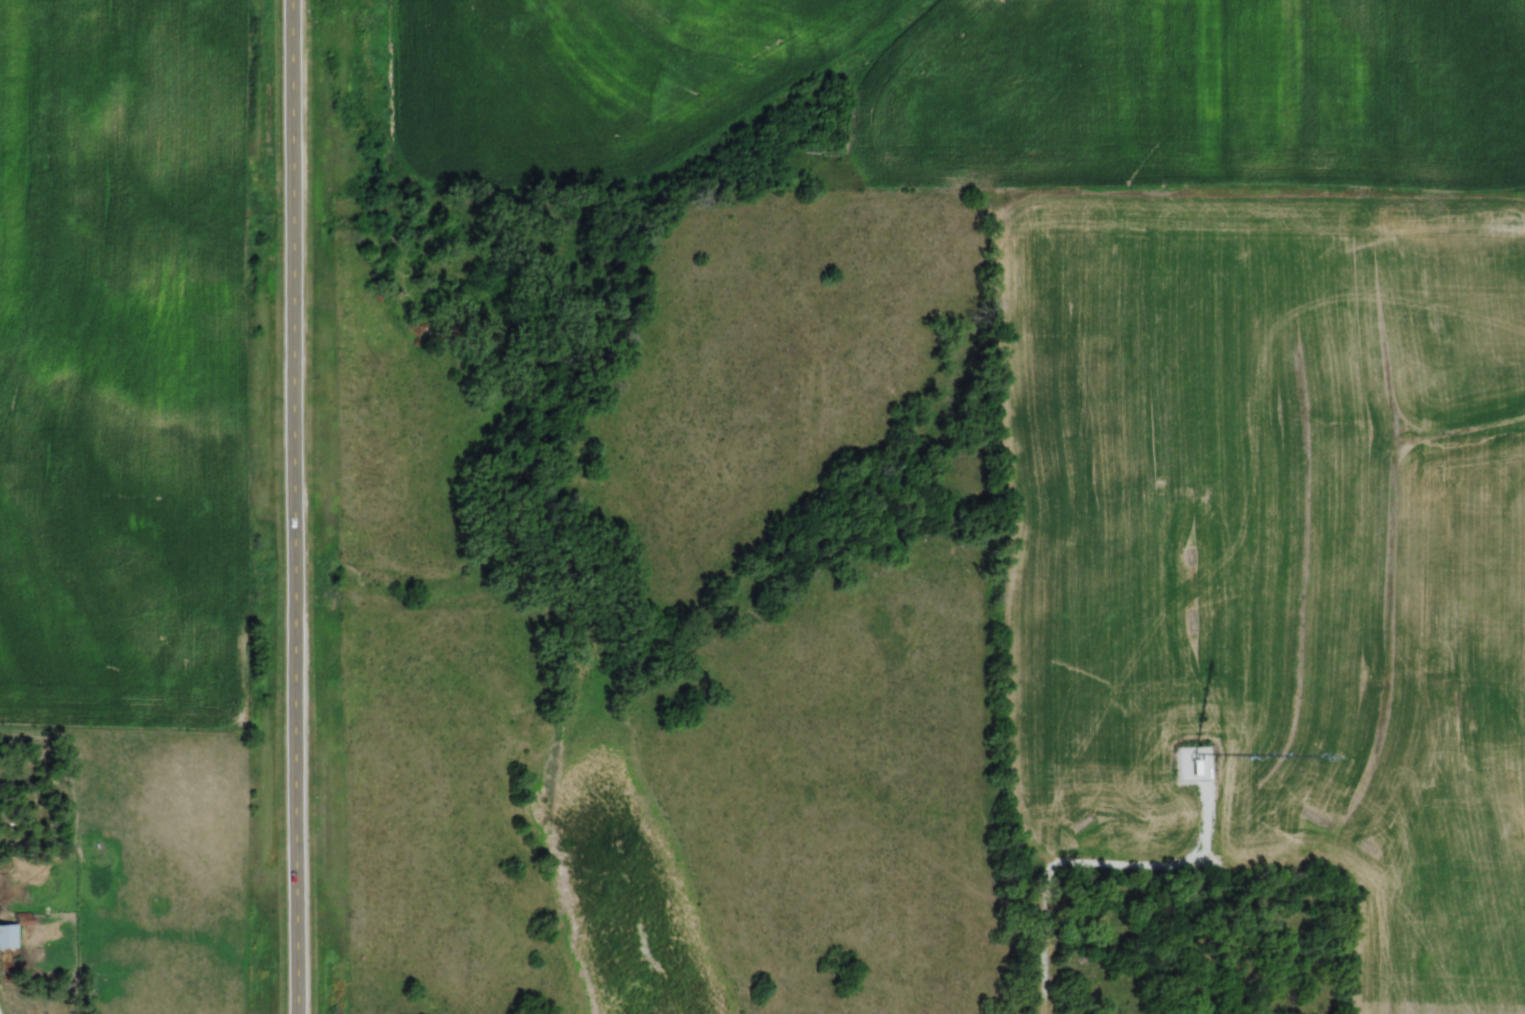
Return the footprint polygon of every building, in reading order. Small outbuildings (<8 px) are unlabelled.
[(1201,761),(1193,761),(1193,776),(1201,776),(1201,761)] [(18,951),(17,926),(32,926),(32,915),(16,915),(16,927),(0,927),(0,951),(18,951)]
